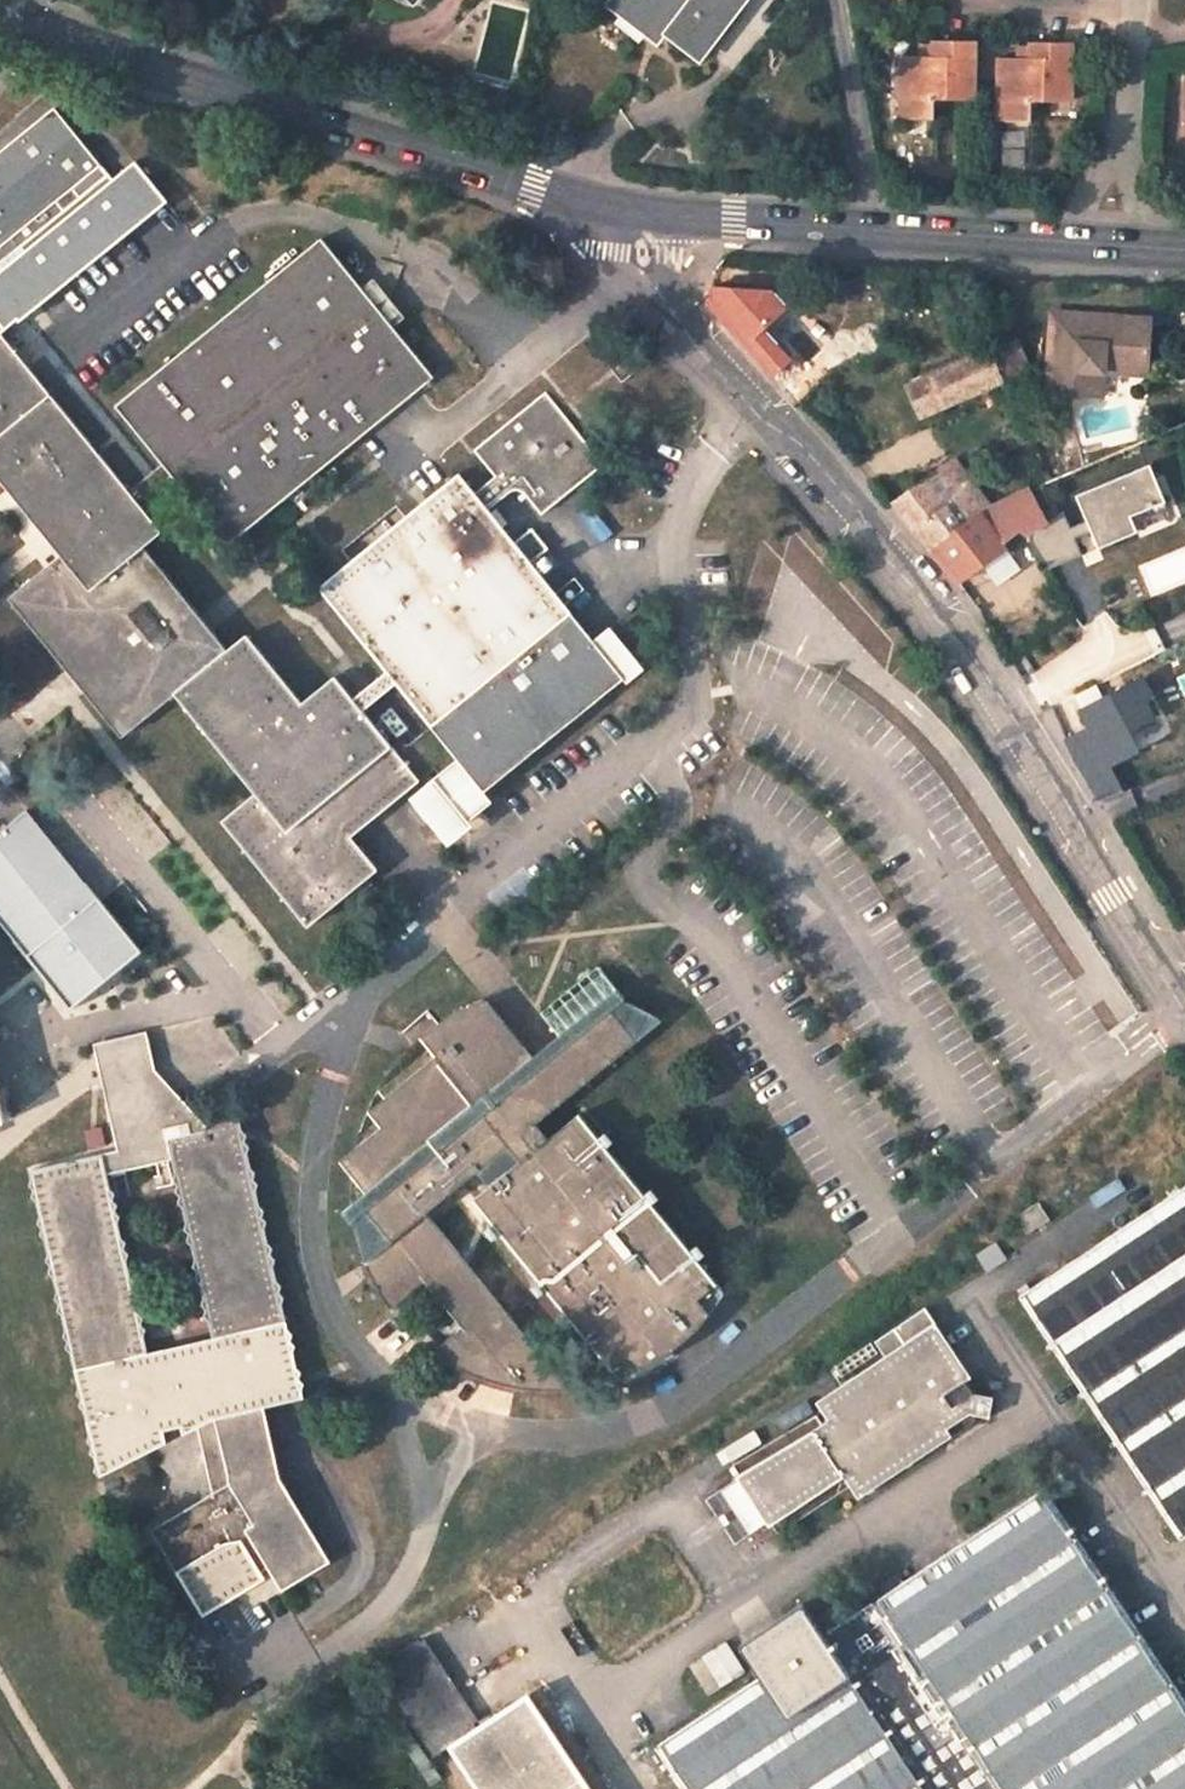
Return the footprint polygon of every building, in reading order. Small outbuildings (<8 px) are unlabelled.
[(610,3),(649,31),(661,16),(670,23),(665,30),(700,57),(745,0),(612,0),(610,3)] [(649,31),(657,38),(665,30),(670,23),(661,16),(649,31)] [(974,99),(975,39),(935,40),(935,43),(935,56),(922,56),(905,56),(902,118),(935,118),(936,99),(974,99)] [(1070,41),(1033,40),(1033,44),(1033,56),(1018,56),(1001,56),(1001,119),(1033,119),(1033,101),(1071,100),(1070,41)] [(935,43),(923,43),(922,56),(935,56),(935,43)] [(1033,44),(1018,44),(1018,56),(1033,56),(1033,44)] [(82,197),(75,187),(104,164),(56,107),(0,154),(0,248),(13,237),(21,247),(82,197)] [(9,273),(38,307),(160,210),(170,203),(140,166),(9,273)] [(174,475),(229,545),(434,379),(321,242),(118,407),(165,465),(130,492),(139,503),(174,475)] [(1050,310),(1047,388),(1089,390),(1090,367),(1104,368),(1105,354),(1123,354),(1123,361),(1145,362),(1147,321),(1128,320),(1105,319),(1105,312),(1050,310)] [(1129,313),(1105,312),(1105,319),(1128,320),(1129,313)] [(121,734),(174,691),(256,792),(222,819),(306,922),(373,869),(346,836),(431,767),(404,734),(388,746),(359,710),(351,700),(333,678),(301,704),(243,634),(224,650),(201,621),(143,550),(164,533),(139,503),(130,492),(63,412),(2,335),(0,337),(0,478),(62,554),(44,568),(9,597),(77,680),(121,734)] [(1028,369),(1016,339),(989,352),(1002,381),(1028,369)] [(599,356),(619,381),(634,370),(613,343),(599,356)] [(932,378),(945,406),(1002,381),(989,352),(932,378)] [(1103,390),(1104,368),(1090,367),(1089,390),(1103,390)] [(932,378),(910,388),(923,416),(945,406),(932,378)] [(524,492),(540,512),(601,463),(542,392),(472,449),(493,475),(471,492),(485,509),(507,491),(511,488),(515,488),(519,489),(524,492)] [(991,502),(955,459),(897,503),(911,519),(930,545),(991,502)] [(1122,482),(1111,463),(1069,483),(1079,505),(1122,482)] [(436,785),(460,815),(639,666),(614,634),(597,647),(485,509),(471,492),(456,474),(318,587),(385,670),(363,690),(351,700),(359,710),(394,680),(461,763),(436,785)] [(957,584),(983,565),(998,583),(1019,570),(1004,550),(1030,543),(1059,584),(1094,560),(1064,515),(1056,516),(1039,483),(991,502),(930,545),(957,584)] [(1091,608),(1077,620),(1104,658),(1112,653),(1108,649),(1118,642),(1091,608)] [(1119,675),(1050,707),(1076,758),(1127,735),(1119,716),(1135,709),(1119,675)] [(1167,719),(1146,729),(1153,744),(1174,733),(1167,719)] [(0,833),(0,923),(35,967),(69,1008),(141,949),(36,821),(28,810),(0,833)] [(619,1002),(599,978),(547,1021),(559,1035),(544,1047),(530,1059),(486,1004),(461,1014),(436,1029),(416,1045),(399,1063),(383,1085),(370,1109),(360,1134),(354,1159),(351,1192),(353,1222),(361,1254),(373,1285),(390,1311),(424,1286),(462,1331),(432,1354),(456,1369),(481,1381),(507,1390),(512,1390),(533,1394),(563,1393),(425,1217),(477,1174),(489,1189),(474,1202),(617,1382),(641,1373),(664,1359),(685,1342),(705,1321),(721,1299),(575,1118),(544,1143),(531,1128),(658,1023),(618,1004),(619,1002)] [(100,1075),(104,1094),(151,1083),(148,1064),(144,1046),(96,1057),(100,1075)] [(138,1455),(196,1426),(204,1461),(211,1493),(152,1530),(202,1615),(263,1578),(259,1570),(267,1566),(281,1589),(329,1561),(278,1476),(264,1406),(277,1403),(301,1398),(269,1253),(265,1255),(239,1141),(242,1141),(240,1128),(235,1107),(209,1129),(206,1126),(196,1130),(151,1083),(104,1094),(116,1149),(30,1171),(97,1465),(138,1455)] [(1180,1537),(1184,1533),(1184,1189),(1022,1296),(1125,1453),(1180,1537)] [(1015,1216),(1026,1233),(1046,1220),(1036,1202),(1015,1216)] [(974,1255),(985,1272),(1004,1259),(993,1242),(974,1255)] [(733,1466),(777,1534),(849,1486),(856,1497),(981,1414),(987,1415),(991,1397),(980,1395),(934,1323),(815,1402),(819,1408),(733,1466)] [(927,1788),(1184,1788),(1184,1705),(1184,1704),(1168,1679),(1094,1567),(1072,1534),(1044,1492),(970,1541),(825,1636),(927,1788)] [(825,1636),(803,1603),(740,1644),(761,1677),(667,1739),(661,1743),(692,1788),(927,1788),(825,1636)] [(433,1758),(453,1744),(480,1726),(423,1639),(418,1642),(417,1641),(375,1670),(433,1758)] [(710,1694),(748,1671),(729,1641),(692,1665),(710,1694)] [(483,1788),(586,1788),(524,1696),(480,1726),(453,1744),(483,1788)]
